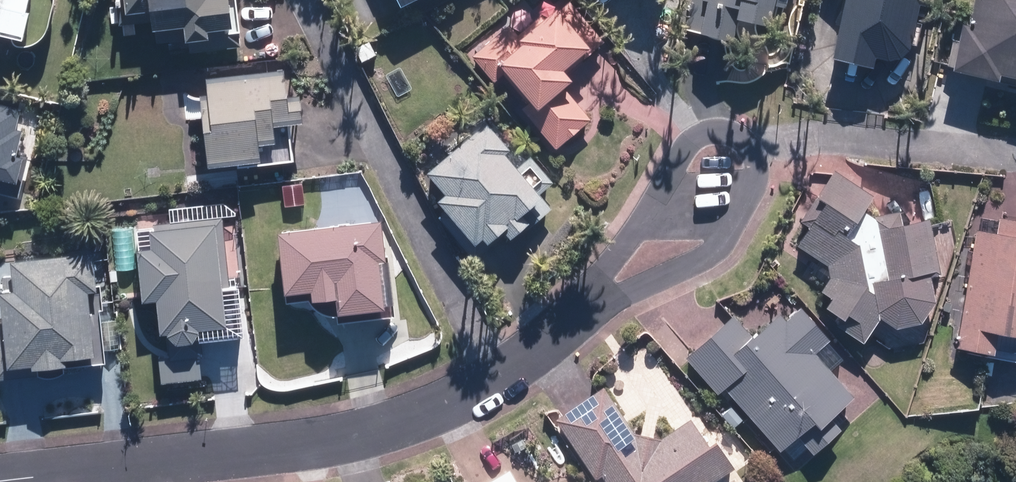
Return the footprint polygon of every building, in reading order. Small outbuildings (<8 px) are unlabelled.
[(17,38),(26,0),(0,0),(0,34),(17,38)] [(123,20),(147,18),(148,42),(167,41),(168,55),(235,51),(231,0),(122,0),(123,20)] [(396,10),(416,0),(391,0),(396,10)] [(502,73),(527,104),(516,113),(545,149),(585,117),(560,86),(566,81),(556,68),(595,37),(566,0),(516,40),(507,28),(471,56),(491,81),(502,73)] [(690,37),(714,42),(721,9),(731,11),(729,21),(763,28),(768,6),(782,9),(783,0),(698,0),(690,37)] [(902,54),(911,16),(921,18),(926,0),(841,0),(826,64),(860,72),(867,45),(902,54)] [(961,28),(955,26),(944,73),(1015,91),(1015,0),(968,0),(961,28)] [(200,135),(204,167),(289,159),(281,71),(202,79),(207,134),(200,135)] [(389,73),(371,83),(384,106),(401,97),(389,73)] [(0,120),(0,189),(15,123),(0,120)] [(528,156),(511,170),(499,155),(504,150),(482,124),(424,173),(443,195),(430,206),(465,247),(485,230),(491,238),(508,223),(517,234),(551,206),(540,192),(551,183),(528,156)] [(926,230),(828,171),(812,198),(821,203),(793,249),(830,272),(815,295),(827,302),(821,311),(841,323),(837,330),(861,343),(875,318),(878,320),(880,321),(882,323),(885,324),(887,325),(890,326),(893,326),(895,326),(898,326),(901,326),(904,326),(906,325),(909,324),(911,323),(914,322),(916,320),(918,319),(920,317),(922,315),(924,313),(926,311),(927,308),(928,306),(929,303),(930,300),(930,298),(930,295),(930,292),(930,289),(930,287),(929,284),(928,281),(927,279),(926,276),(924,274),(932,267),(926,230)] [(301,184),(280,186),(283,210),(304,207),(301,184)] [(1015,339),(1015,222),(996,219),(993,237),(972,233),(951,349),(976,353),(979,333),(1015,339)] [(136,229),(143,304),(153,303),(156,337),(175,335),(176,342),(239,337),(235,287),(225,288),(219,222),(136,229)] [(276,233),(282,296),(313,293),(314,305),(331,303),(332,315),(384,311),(376,224),(276,233)] [(0,295),(0,373),(102,360),(89,253),(10,263),(14,293),(0,295)] [(721,390),(792,473),(872,404),(839,366),(843,362),(822,338),(825,335),(800,306),(786,318),(779,310),(746,339),(729,319),(683,359),(714,396),(721,390)] [(197,355),(156,360),(159,386),(200,381),(197,355)] [(714,441),(706,446),(688,418),(640,448),(602,387),(552,419),(588,477),(594,473),(600,481),(711,481),(731,469),(714,441)]
